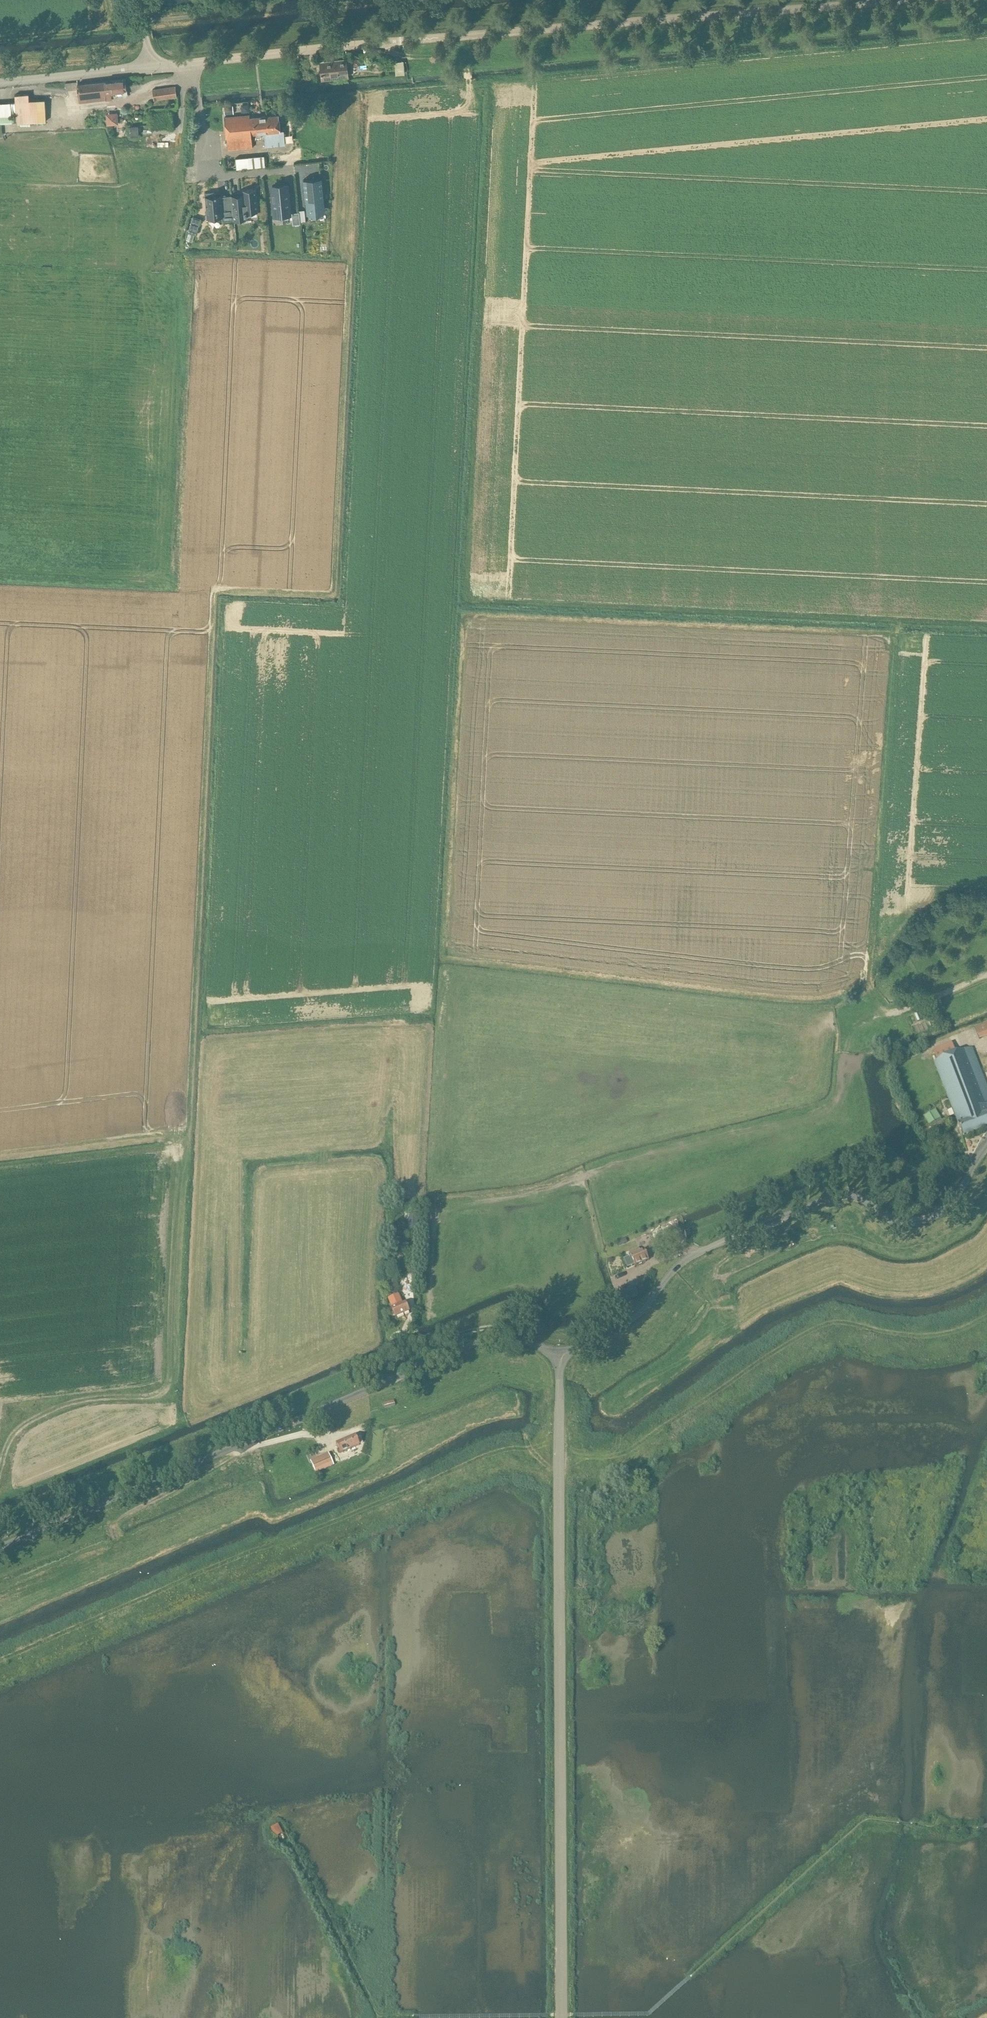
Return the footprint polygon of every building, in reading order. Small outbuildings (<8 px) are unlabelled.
[(320,62),(320,63),(322,79),(349,76),(347,59),(320,62)] [(404,73),(403,64),(403,60),(395,61),(396,73),(404,73)] [(126,88),(125,78),(124,78),(78,83),(78,81),(65,82),(66,89),(78,88),(80,101),(113,98),(125,96),(127,94),(126,88)] [(154,99),(177,96),(175,86),(152,89),(154,99)] [(2,136),(1,123),(16,122),(17,123),(47,121),(45,99),(29,100),(28,93),(15,93),(15,101),(0,102),(0,136),(2,136)] [(232,105),(224,105),(225,114),(229,114),(229,112),(233,112),(233,106),(232,106),(232,105)] [(250,117),(249,114),(225,117),(228,149),(252,147),(251,133),(250,117)] [(250,117),(251,133),(264,132),(265,147),(285,145),(283,130),(279,130),(278,115),(250,117)] [(130,126),(131,136),(138,135),(137,126),(130,126)] [(264,155),(238,157),(235,158),(237,169),(265,166),(264,155)] [(325,209),(322,177),(321,177),(321,178),(304,180),(304,179),(303,179),(306,210),(307,210),(307,209),(324,208),(324,209),(325,209)] [(290,214),(287,184),(286,184),(286,185),(273,187),(273,185),(272,186),(275,215),(276,215),(276,214),(289,213),(289,214),(290,214)] [(258,211),(256,188),(243,189),(243,194),(232,195),(234,220),(246,219),(246,215),(247,215),(247,212),(258,211)] [(234,220),(232,195),(231,195),(221,196),(221,194),(215,195),(215,191),(204,192),(205,198),(207,218),(222,217),(222,221),(234,220)] [(300,222),(299,212),(292,212),(293,224),(300,224),(300,222)] [(975,1028),(981,1042),(986,1040),(986,1023),(975,1028)] [(986,1115),(986,1114),(986,1088),(971,1048),(956,1053),(952,1042),(933,1049),(937,1061),(934,1062),(959,1125),(986,1115)] [(986,1127),(986,1118),(986,1115),(959,1125),(956,1126),(961,1137),(965,1135),(986,1127)] [(934,1122),(922,1130),(927,1138),(945,1126),(941,1119),(940,1119),(934,1122)] [(685,1231),(664,1239),(667,1246),(687,1238),(685,1231)] [(635,1266),(649,1260),(645,1250),(640,1252),(639,1248),(629,1252),(631,1256),(623,1259),(627,1268),(635,1265),(635,1266)] [(397,1294),(399,1281),(393,1281),(393,1274),(386,1274),(386,1280),(388,1281),(387,1293),(397,1294)] [(621,1291),(620,1292),(624,1302),(628,1300),(631,1299),(639,1295),(638,1293),(635,1286),(621,1291)] [(399,1300),(389,1304),(395,1318),(409,1311),(405,1302),(401,1304),(399,1300)] [(384,1408),(395,1405),(394,1400),(383,1403),(384,1408)] [(11,1420),(11,1419),(11,1418),(11,1417),(10,1416),(9,1416),(8,1415),(7,1415),(6,1416),(5,1416),(4,1417),(3,1418),(3,1419),(3,1421),(4,1422),(4,1423),(5,1423),(6,1424),(8,1424),(9,1423),(10,1423),(11,1422),(11,1421),(11,1420)] [(355,1435),(335,1443),(339,1452),(359,1444),(362,1443),(360,1437),(357,1439),(355,1435)] [(329,1453),(310,1461),(316,1473),(334,1465),(329,1453)] [(279,1826),(271,1830),(273,1834),(278,1838),(280,1837),(284,1835),(279,1826)]
